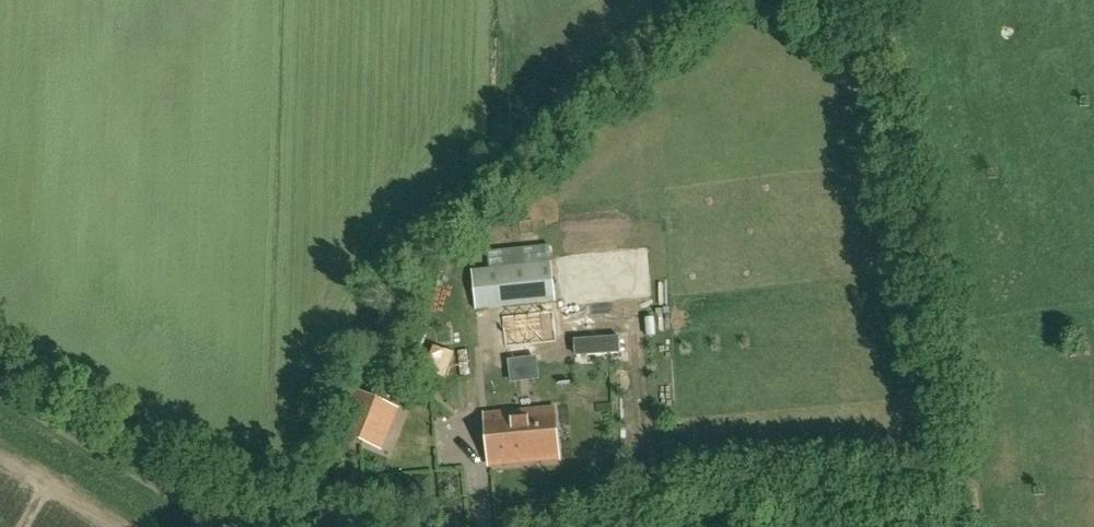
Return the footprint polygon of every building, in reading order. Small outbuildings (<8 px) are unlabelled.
[(476,310),(648,291),(644,252),(472,270),(476,310)] [(525,345),(553,342),(557,341),(553,311),(502,316),(505,347),(525,345)] [(390,397),(400,369),(384,363),(374,391),(390,397)] [(374,447),(393,404),(354,387),(336,431),(374,447)] [(490,464),(559,458),(553,409),(485,415),(490,464)]
